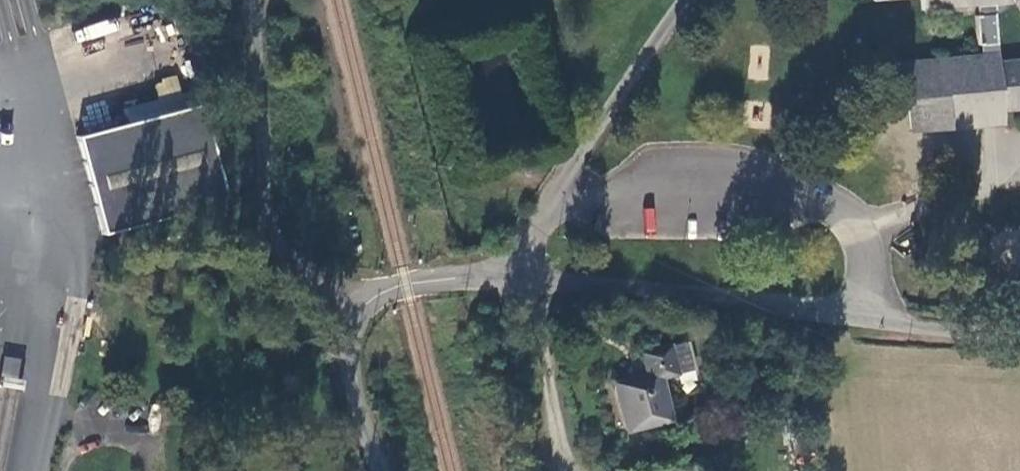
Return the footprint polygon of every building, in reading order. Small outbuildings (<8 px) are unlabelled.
[(881,7),(918,4),(918,17),(975,12),(976,23),(972,23),(973,51),(978,51),(979,62),(886,72),(888,107),(903,107),(905,142),(946,139),(946,138),(946,129),(1000,123),(999,120),(1019,118),(1019,67),(1002,70),(997,9),(1012,7),(1019,2),(1019,0),(880,0),(881,7)] [(104,236),(225,204),(198,94),(124,113),(127,126),(79,139),(104,236)] [(1001,132),(1000,123),(946,129),(946,138),(1001,132)] [(623,429),(666,420),(655,374),(674,370),(668,342),(636,348),(641,372),(612,379),(623,429)] [(18,379),(21,358),(5,356),(2,377),(18,379)] [(699,461),(681,465),(683,470),(702,470),(699,461)]
